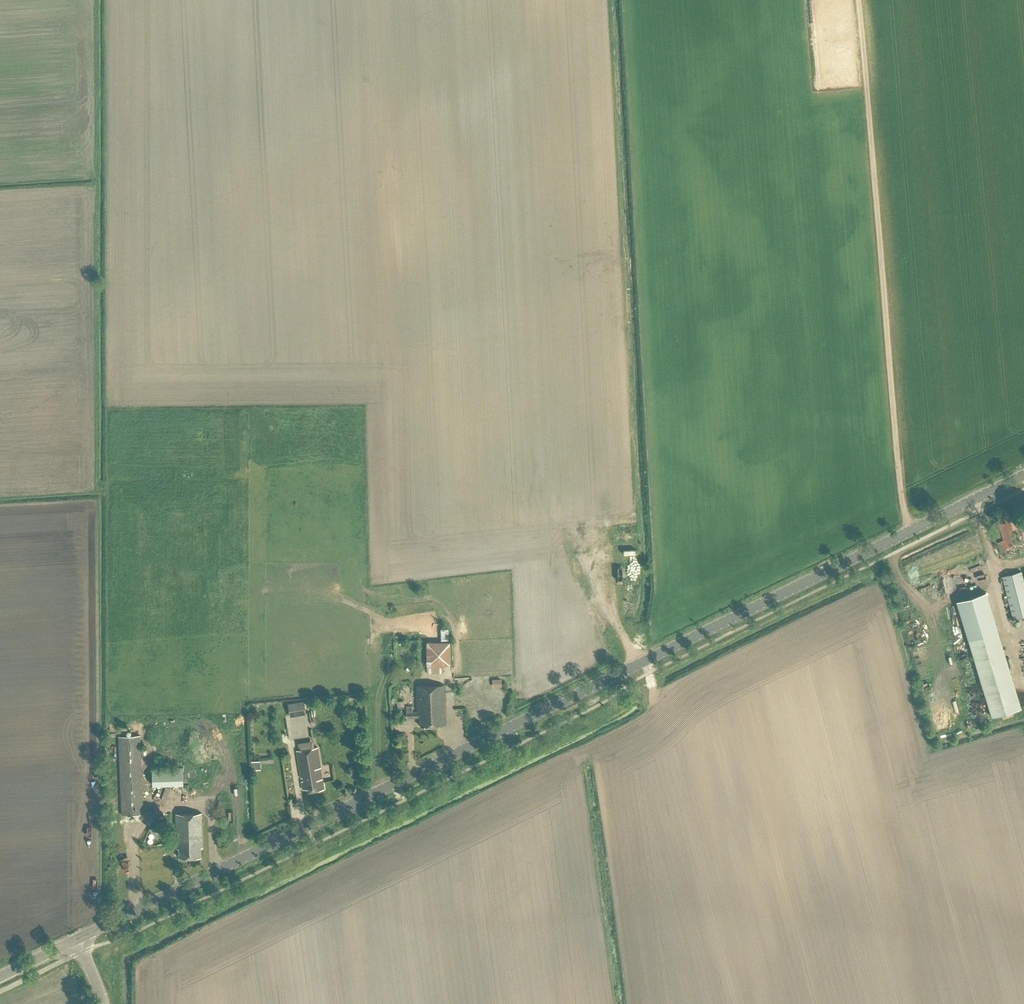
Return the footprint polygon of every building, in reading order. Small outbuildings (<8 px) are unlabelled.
[(999,522),(1007,551),(1023,546),(1023,525),(1020,512),(1004,516),(1006,520),(999,522)] [(1002,575),(1013,619),(1023,616),(1023,582),(1021,570),(1002,575)] [(989,716),(1019,707),(987,590),(956,598),(989,716)] [(440,628),(441,638),(449,638),(448,628),(440,628)] [(426,641),(427,666),(451,666),(451,641),(426,641)] [(492,686),(501,686),(501,677),(492,678),(492,686)] [(412,705),(406,706),(407,716),(420,716),(421,725),(446,724),(444,684),(416,685),(417,711),(413,712),(412,705)] [(304,700),(288,703),(290,716),(306,713),(304,700)] [(119,735),(122,815),(143,814),(140,734),(119,735)] [(324,789),(318,747),(297,750),(303,789),(309,788),(309,791),(324,789)] [(183,767),(152,768),(153,784),(184,783),(183,767)] [(176,813),(177,848),(179,848),(180,857),(201,856),(201,847),(203,847),(201,812),(176,813)]
